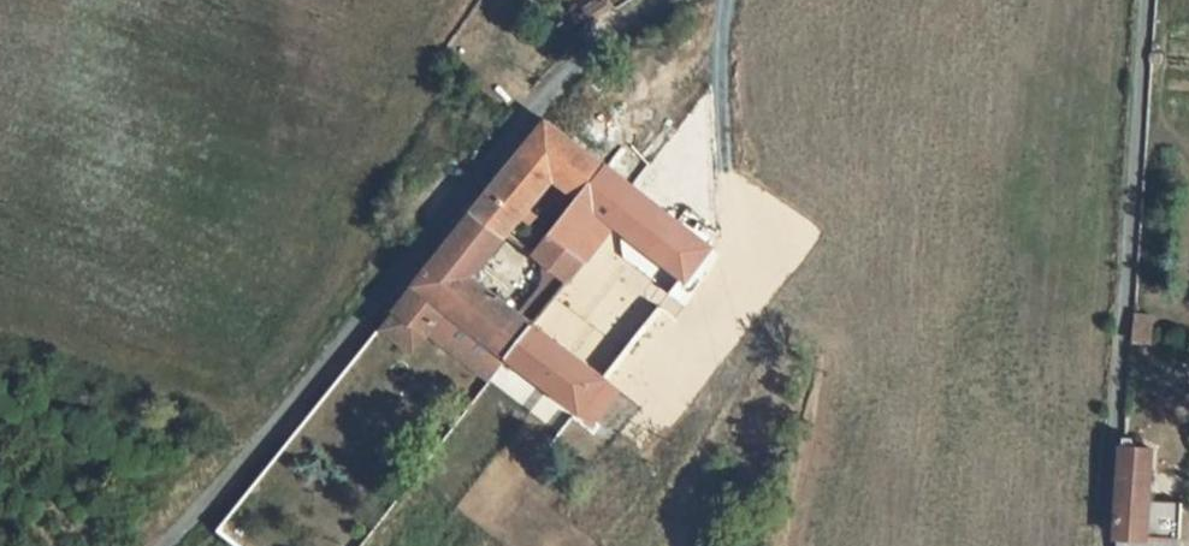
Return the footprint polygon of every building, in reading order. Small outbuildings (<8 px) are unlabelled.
[(549,122),(476,212),(507,238),(542,195),(540,194),(554,178),(556,179),(582,147),(549,122)] [(582,147),(556,179),(581,198),(608,167),(582,147)] [(623,147),(611,162),(678,213),(689,199),(623,147)] [(713,250),(608,167),(581,198),(551,236),(587,260),(616,225),(667,264),(684,277),(689,281),(693,277),(713,250)] [(475,277),(507,238),(476,212),(417,284),(396,312),(430,336),(450,310),(509,357),(536,324),(475,277)] [(551,236),(539,252),(572,278),(587,260),(551,236)] [(667,264),(654,281),(671,296),(684,277),(667,264)] [(640,334),(605,378),(643,406),(697,338),(660,308),(640,334)] [(594,369),(605,378),(640,334),(626,323),(594,369)] [(536,324),(509,357),(577,410),(605,378),(594,369),(536,324)] [(1124,439),(1124,447),(1133,448),(1131,439),(1124,439)] [(1133,448),(1124,447),(1118,537),(1181,541),(1183,504),(1150,502),(1152,450),(1133,448)] [(1118,537),(1118,545),(1183,545),(1183,542),(1118,537)]
